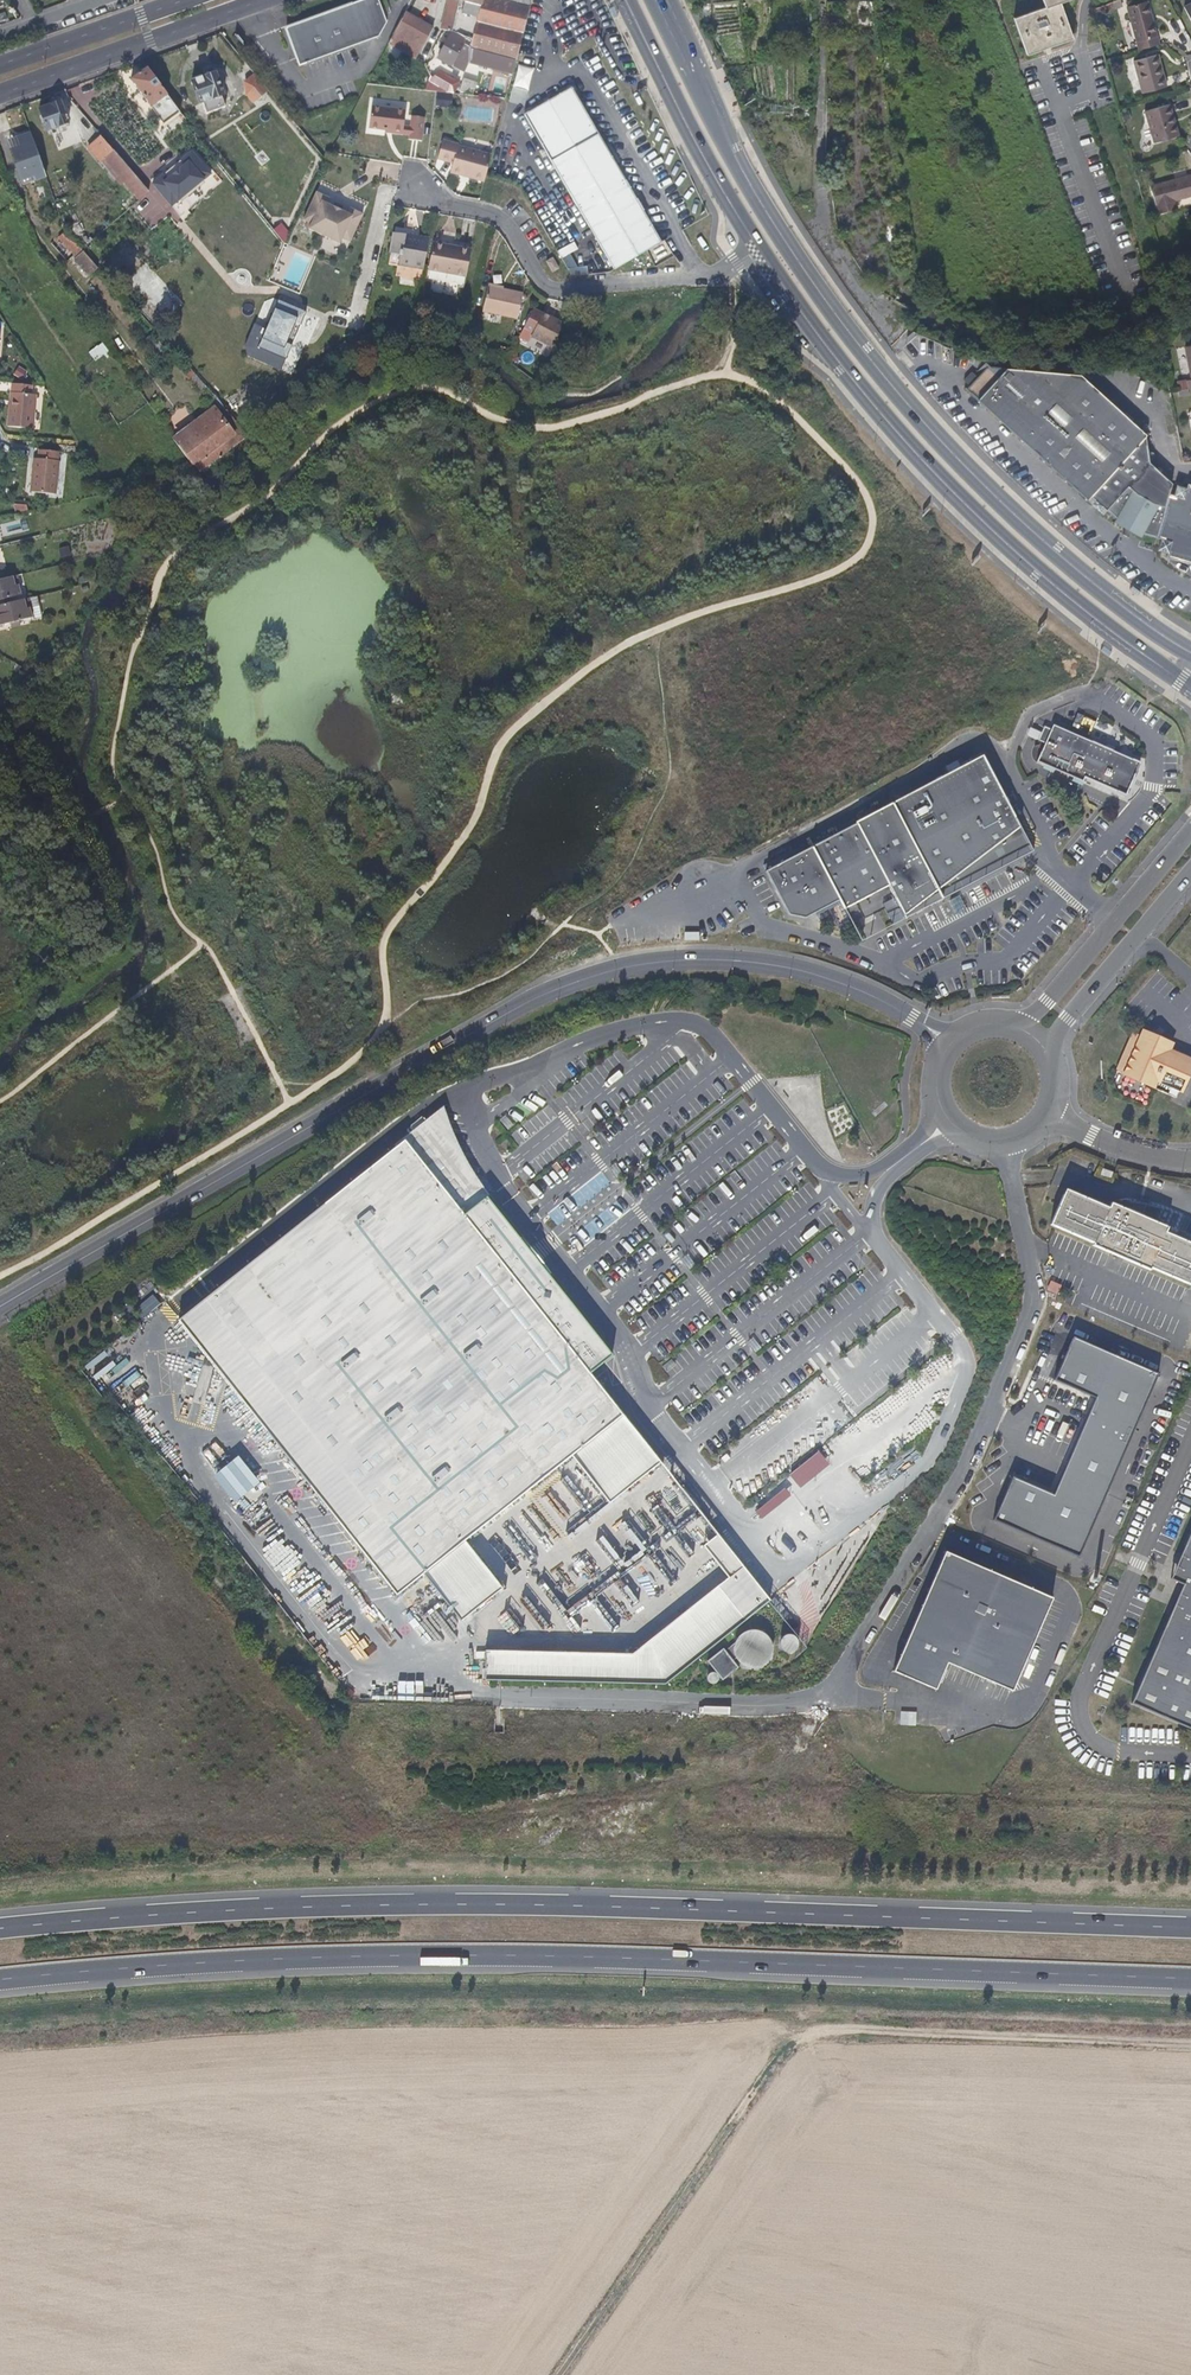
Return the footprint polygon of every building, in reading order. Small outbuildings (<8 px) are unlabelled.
[(327,56),(378,38),(384,25),(376,0),(365,0),(353,5),(284,29),(296,67),(327,56)] [(441,29),(450,31),(458,0),(449,0),(441,29)] [(528,8),(494,0),(458,0),(450,31),(451,32),(465,37),(472,39),(469,49),(515,60),(528,8)] [(530,0),(494,0),(528,8),(530,0)] [(1045,7),(1014,18),(1027,55),(1073,38),(1060,2),(1065,0),(1043,0),(1045,7)] [(874,23),(871,1),(853,2),(856,25),(874,23)] [(1160,45),(1147,1),(1127,7),(1138,50),(1160,45)] [(406,12),(389,44),(415,58),(431,29),(406,12)] [(451,32),(448,39),(458,43),(457,46),(461,47),(461,45),(465,37),(451,32)] [(465,37),(461,45),(469,49),(472,39),(465,37)] [(458,43),(448,39),(438,61),(451,67),(461,47),(457,46),(458,43)] [(1167,87),(1158,54),(1133,61),(1142,94),(1167,87)] [(169,96),(147,67),(131,81),(152,109),(169,96)] [(208,78),(193,83),(201,105),(203,104),(207,117),(227,110),(222,97),(226,96),(219,74),(216,75),(214,70),(206,72),(208,78)] [(432,74),(429,92),(457,96),(460,79),(432,74)] [(270,94),(256,76),(246,85),(249,97),(256,105),(270,94)] [(523,115),(614,270),(661,243),(570,87),(523,115)] [(60,102),(39,110),(46,132),(67,126),(60,102)] [(367,104),(364,126),(381,129),(399,132),(400,126),(402,110),(367,104)] [(1179,136),(1170,105),(1145,112),(1154,143),(1179,136)] [(423,118),(408,116),(407,127),(405,136),(404,140),(418,142),(423,118)] [(405,136),(407,127),(400,126),(399,132),(398,135),(405,136)] [(20,181),(44,173),(30,134),(16,139),(19,147),(11,150),(16,165),(15,165),(20,181)] [(19,147),(16,139),(8,142),(11,150),(19,147)] [(112,151),(102,139),(89,149),(100,162),(103,160),(133,194),(140,203),(150,195),(138,181),(112,151)] [(484,180),(491,154),(457,146),(458,144),(443,139),(438,159),(452,163),(450,172),(484,180)] [(1190,196),(1190,176),(1151,187),(1156,206),(1178,208),(1176,200),(1190,196)] [(310,227),(340,241),(343,236),(350,239),(363,213),(351,208),(348,213),(327,202),(329,197),(317,191),(304,218),(313,222),(310,227)] [(76,247),(64,233),(62,233),(58,238),(73,256),(79,251),(76,247)] [(419,283),(427,241),(392,236),(386,267),(395,269),(393,279),(419,283)] [(433,242),(426,269),(464,277),(470,250),(458,248),(458,251),(445,248),(446,244),(433,242)] [(96,269),(81,253),(73,259),(88,277),(96,269)] [(541,259),(548,269),(554,265),(547,255),(541,259)] [(516,323),(520,297),(486,291),(482,317),(516,323)] [(541,312),(532,308),(524,327),(534,331),(532,336),(554,345),(564,320),(542,311),(541,312)] [(299,335),(302,327),(281,317),(280,321),(273,317),(258,350),(264,353),(260,362),(281,372),(285,363),(280,361),(293,332),(299,335)] [(1147,435),(1081,375),(1006,368),(987,366),(978,377),(970,385),(978,392),(979,401),(987,400),(1000,412),(1001,421),(1009,420),(1022,432),(1022,440),(1031,440),(1044,452),(1044,460),(1053,460),(1066,472),(1066,480),(1074,480),(1087,491),(1088,500),(1146,436),(1147,435)] [(970,385),(978,377),(972,372),(964,380),(970,385)] [(1186,381),(1186,379),(1176,381),(1179,392),(1188,390),(1186,381)] [(33,429),(36,395),(32,395),(32,386),(22,385),(12,384),(8,426),(33,429)] [(978,392),(970,385),(966,389),(979,401),(978,392)] [(1000,412),(987,400),(979,401),(1001,421),(1000,412)] [(205,466),(242,439),(225,414),(222,412),(178,444),(193,465),(200,460),(205,466)] [(1022,432),(1009,420),(1001,421),(1022,440),(1022,432)] [(1188,483),(1186,488),(1176,485),(1175,489),(1171,488),(1172,483),(1149,462),(1146,436),(1088,500),(1087,501),(1103,514),(1106,510),(1107,510),(1107,509),(1117,518),(1114,522),(1125,528),(1122,534),(1127,536),(1129,531),(1142,537),(1144,533),(1156,536),(1156,538),(1161,539),(1157,550),(1167,553),(1166,557),(1170,558),(1172,552),(1182,555),(1185,563),(1190,559),(1190,485),(1188,483)] [(1044,452),(1031,440),(1022,440),(1044,460),(1044,452)] [(59,494),(61,453),(41,450),(40,460),(36,459),(34,492),(59,494)] [(1066,472),(1053,460),(1044,460),(1066,480),(1066,472)] [(1087,491),(1074,480),(1066,480),(1088,500),(1087,491)] [(1185,563),(1182,555),(1172,552),(1170,558),(1185,563)] [(18,588),(14,589),(12,579),(0,582),(0,603),(9,600),(20,597),(18,588)] [(9,600),(0,603),(0,607),(1,609),(3,608),(11,606),(9,600)] [(23,613),(20,614),(17,604),(11,606),(3,608),(1,609),(0,609),(0,630),(4,629),(13,626),(25,622),(23,613)] [(1044,745),(1035,763),(1082,783),(1084,779),(1125,797),(1139,764),(1133,761),(1088,742),(1052,726),(1050,731),(1043,728),(1037,742),(1044,745)] [(855,825),(764,873),(787,917),(804,919),(838,901),(843,910),(887,887),(905,920),(1032,853),(1025,840),(1028,839),(1026,834),(1023,836),(981,757),(854,824),(855,825)] [(427,1040),(443,1031),(436,1018),(420,1026),(427,1040)] [(1141,1033),(1138,1038),(1130,1034),(1113,1072),(1122,1075),(1122,1076),(1150,1089),(1150,1090),(1174,1100),(1176,1094),(1179,1095),(1190,1067),(1190,1062),(1168,1052),(1170,1046),(1159,1041),(1152,1038),(1141,1033)] [(533,1295),(596,1373),(610,1361),(548,1284),(550,1282),(486,1203),(446,1135),(439,1114),(391,1153),(393,1155),(401,1148),(472,1236),(481,1229),(501,1254),(515,1243),(547,1283),(533,1295)] [(393,1155),(203,1308),(371,1518),(346,1539),(388,1591),(414,1570),(423,1581),(463,1548),(570,1462),(621,1421),(588,1380),(596,1373),(533,1295),(547,1283),(515,1243),(501,1254),(481,1229),(472,1236),(401,1148),(393,1155)] [(1099,1172),(1097,1178),(1108,1181),(1110,1175),(1099,1172)] [(1064,1193),(1049,1228),(1092,1246),(1091,1249),(1150,1273),(1150,1271),(1190,1287),(1190,1284),(1190,1245),(1165,1234),(1167,1230),(1109,1206),(1107,1211),(1064,1193)] [(578,1238),(578,1229),(560,1229),(560,1238),(578,1238)] [(1058,1294),(1063,1284),(1051,1279),(1047,1289),(1058,1294)] [(203,1308),(177,1329),(346,1539),(371,1518),(203,1308)] [(1157,1373),(1072,1336),(1054,1377),(1095,1394),(1053,1491),(1013,1473),(994,1517),(1079,1553),(1157,1373)] [(119,1363),(109,1372),(120,1385),(130,1377),(119,1363)] [(621,1421),(570,1462),(608,1509),(659,1468),(621,1421)] [(954,1488),(946,1506),(951,1509),(959,1490),(954,1488)] [(1184,1546),(1188,1548),(1178,1571),(1181,1573),(1177,1582),(1189,1587),(1186,1596),(1183,1595),(1172,1618),(1171,1617),(1172,1617),(1169,1616),(1131,1704),(1190,1730),(1190,1531),(1184,1546)] [(1183,1585),(1169,1616),(1172,1617),(1171,1617),(1172,1618),(1183,1595),(1186,1596),(1189,1587),(1177,1582),(1181,1573),(1178,1571),(1188,1548),(1184,1546),(1170,1580),(1183,1585)] [(463,1548),(423,1581),(461,1628),(501,1595),(463,1548)] [(946,1557),(894,1677),(937,1695),(949,1668),(1014,1696),(1053,1602),(946,1557)] [(414,1570),(388,1591),(397,1602),(423,1581),(414,1570)] [(484,1658),(484,1688),(665,1691),(770,1606),(742,1572),(632,1661),(484,1658)] [(505,1612),(498,1618),(510,1631),(517,1625),(505,1612)] [(425,1624),(430,1636),(436,1634),(432,1622),(425,1624)] [(739,1674),(734,1667),(736,1665),(738,1668),(742,1671),(749,1674),(756,1675),(759,1674),(764,1672),(768,1668),(770,1667),(772,1662),(774,1656),(774,1651),(772,1647),(770,1643),(767,1639),(764,1637),(759,1635),(754,1634),(747,1635),(741,1638),(739,1641),(737,1643),(735,1646),(734,1650),(724,1658),(722,1656),(707,1667),(715,1677),(713,1679),(710,1680),(708,1682),(707,1685),(709,1689),(712,1690),(714,1690),(716,1690),(718,1688),(719,1684),(722,1682),(724,1686),(739,1674)] [(784,1642),(782,1644),(781,1645),(780,1647),(780,1651),(781,1653),(783,1656),(785,1658),(788,1659),(793,1658),(796,1656),(797,1654),(798,1652),(798,1648),(797,1644),(795,1642),(791,1640),(787,1641),(784,1642)]
